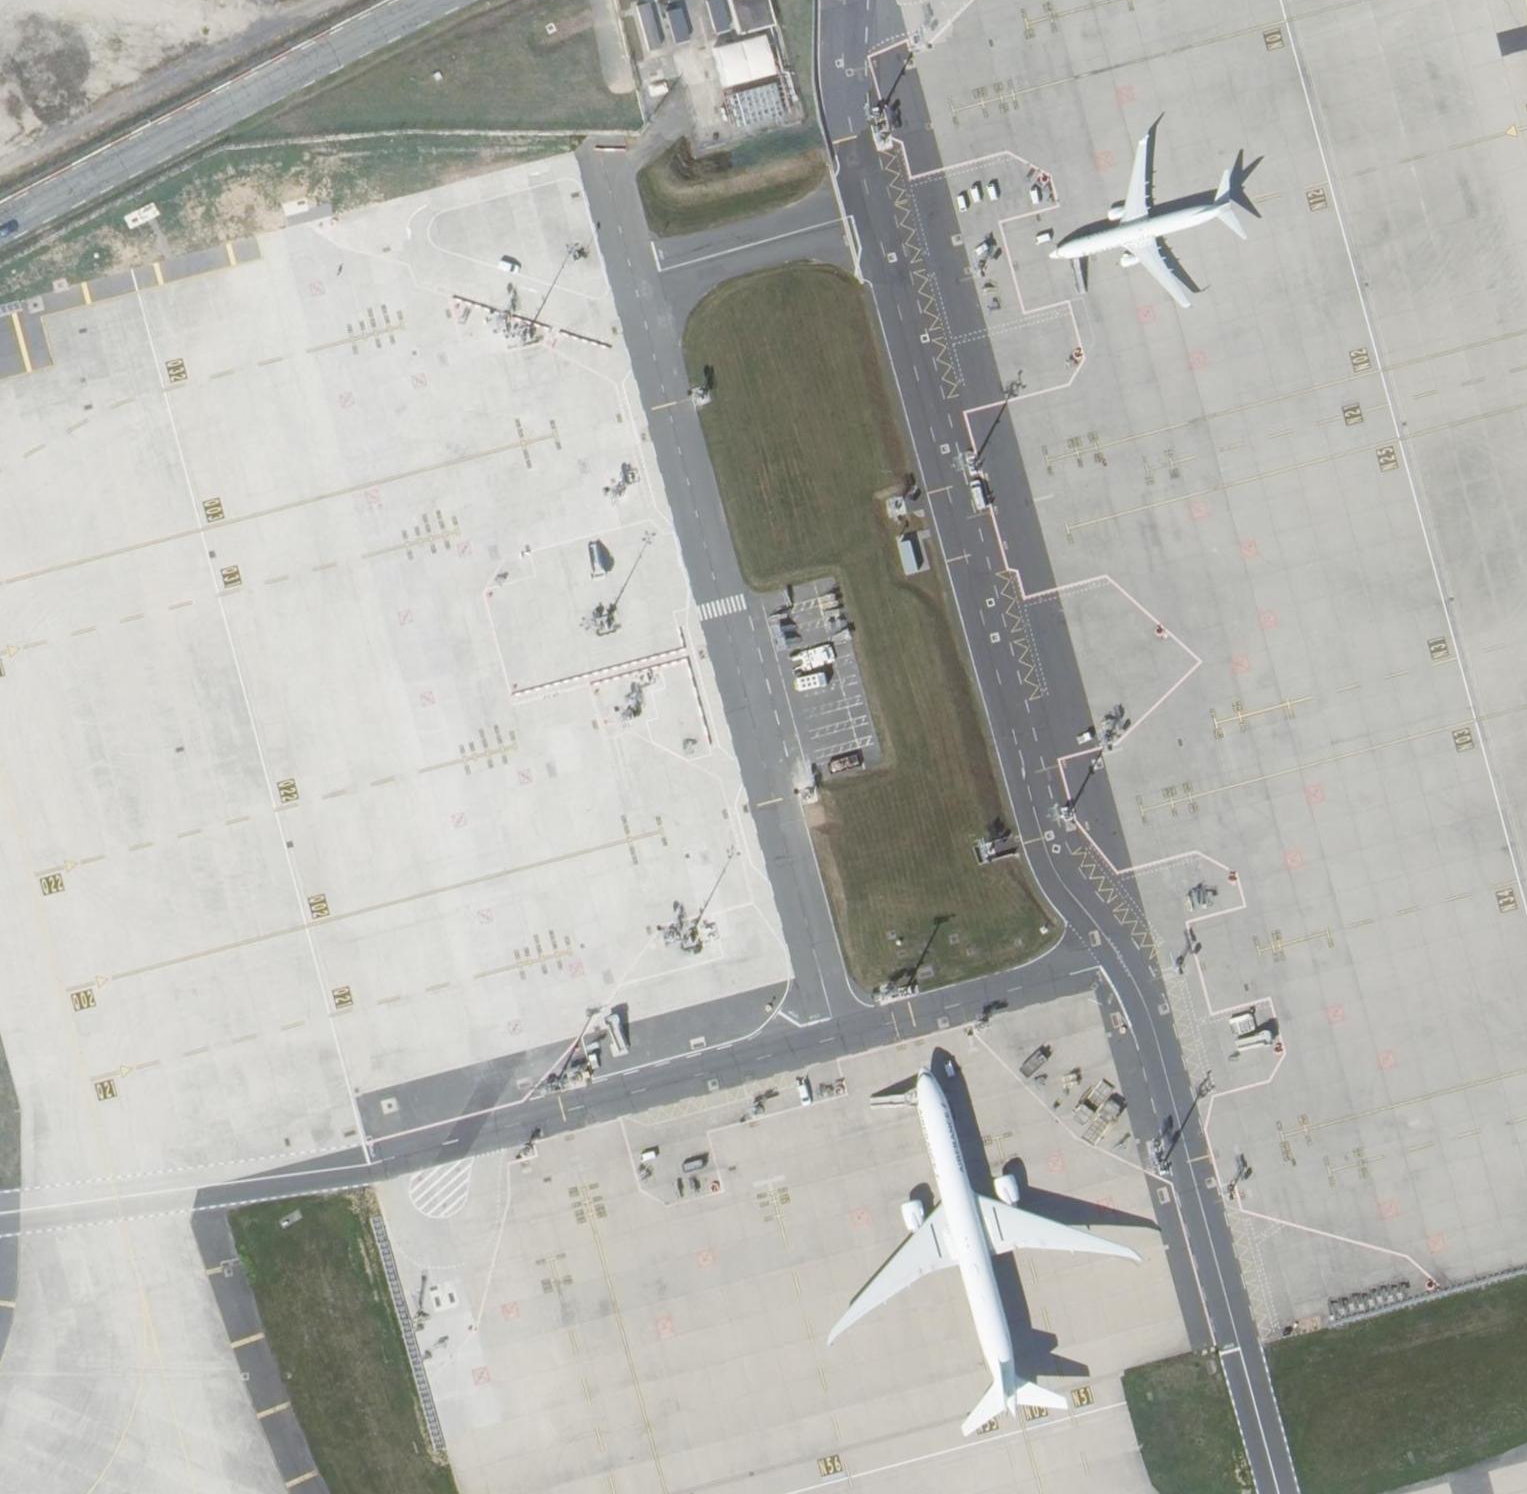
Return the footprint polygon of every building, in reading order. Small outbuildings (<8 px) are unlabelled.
[(713,32),(727,29),(719,0),(707,0),(705,1),(713,32)] [(736,35),(773,25),(766,0),(726,0),(736,35)] [(661,14),(671,53),(694,47),(684,8),(661,14)] [(773,66),(769,53),(704,71),(708,84),(773,66)] [(782,101),(779,88),(713,105),(716,118),(782,101)]
